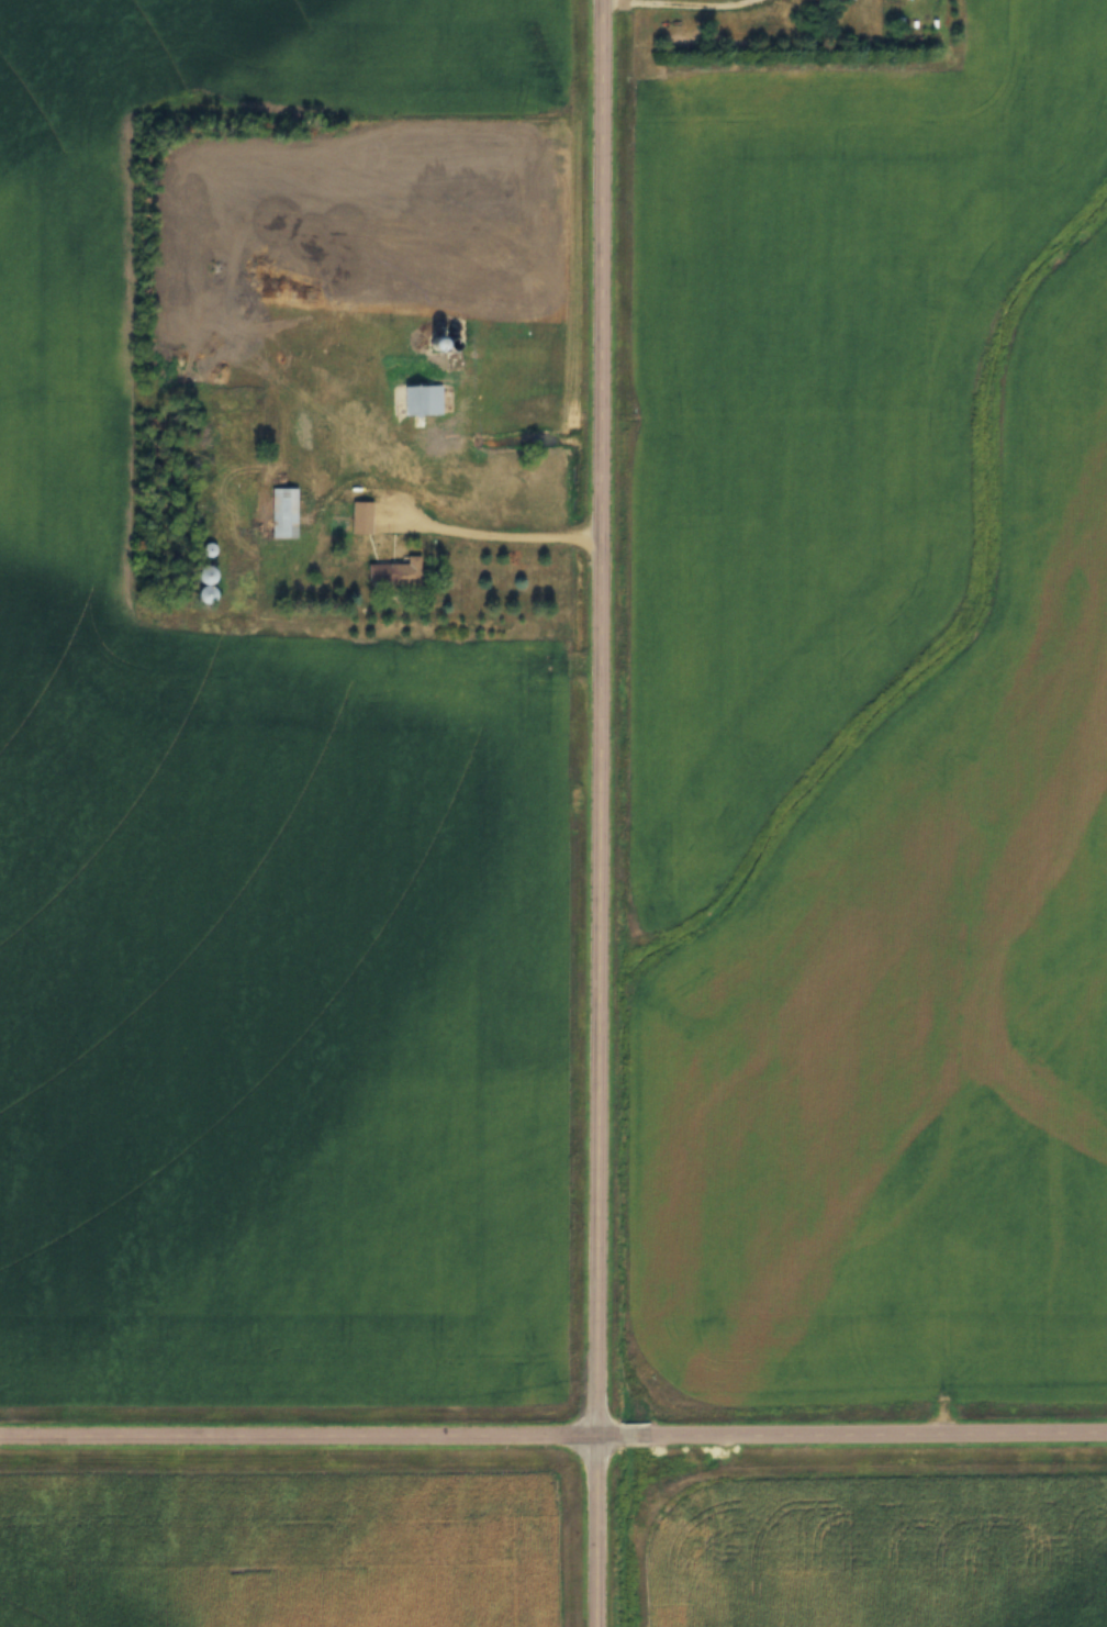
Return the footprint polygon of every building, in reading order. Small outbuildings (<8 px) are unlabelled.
[(439,383),(401,383),(401,414),(439,414),(439,383)] [(295,535),(295,486),(278,486),(278,535),(295,535)] [(371,533),(371,499),(350,499),(350,533),(371,533)] [(418,582),(418,554),(405,554),(404,561),(367,560),(366,582),(418,582)]
